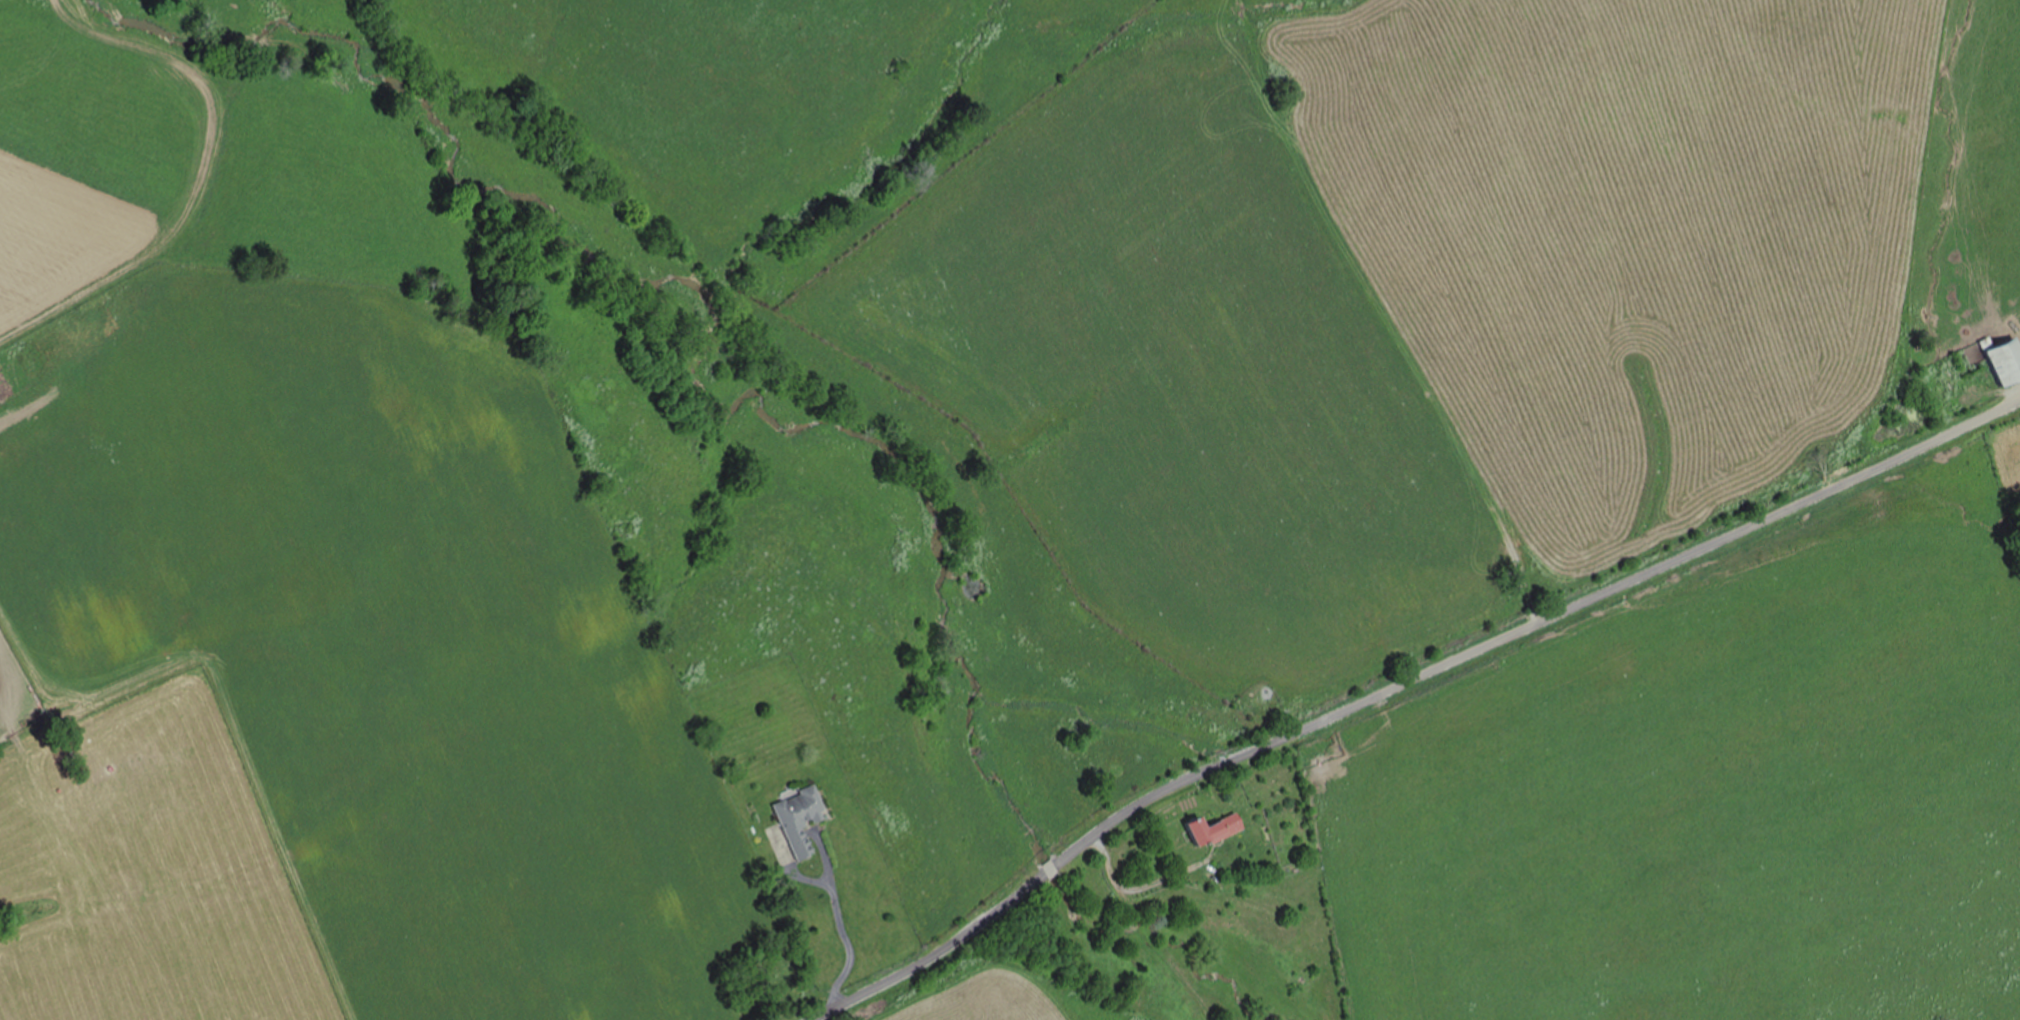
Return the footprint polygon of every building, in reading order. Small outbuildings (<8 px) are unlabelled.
[(2008,389),(2019,384),(2019,337),(1991,351),(2008,389)] [(819,786),(778,801),(790,835),(831,820),(819,786)] [(1246,831),(1240,814),(1209,826),(1205,817),(1188,824),(1199,850),(1246,831)]
